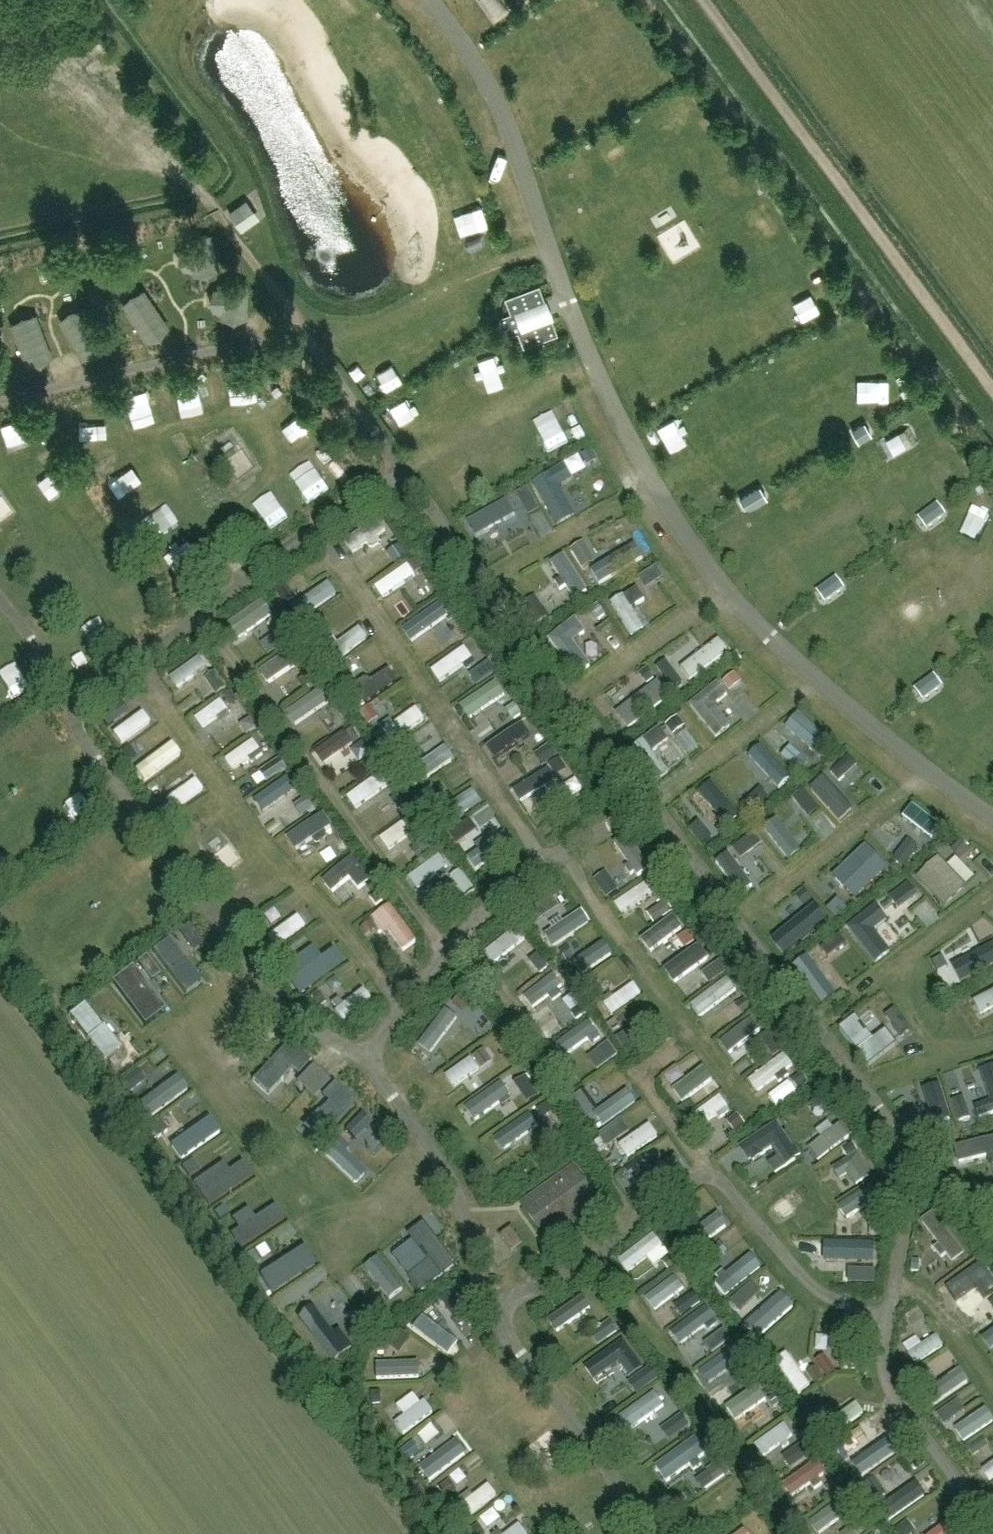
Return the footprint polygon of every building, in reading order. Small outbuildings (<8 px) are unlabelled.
[(250,197),(232,209),(241,222),(259,211),(250,197)] [(558,331),(539,282),(505,295),(506,298),(510,310),(499,314),(507,334),(518,330),(522,342),(524,345),(558,331)] [(230,358),(232,387),(257,385),(256,356),(230,358)] [(131,410),(153,403),(146,380),(124,386),(131,410)] [(7,438),(27,434),(22,411),(2,416),(7,438)] [(303,446),(319,435),(304,414),(288,425),(303,446)] [(865,420),(851,429),(858,439),(872,431),(865,420)] [(565,466),(534,484),(557,525),(575,515),(559,487),(572,480),(565,466)] [(529,478),(504,493),(515,512),(531,543),(556,529),(529,478)] [(760,485),(740,497),(746,507),(766,495),(760,485)] [(957,504),(969,519),(984,508),(972,493),(957,504)] [(468,518),(476,533),(515,512),(507,498),(468,518)] [(939,503),(920,517),(927,527),(946,513),(939,503)] [(346,531),(354,549),(391,532),(383,514),(346,531)] [(636,520),(614,531),(621,546),(626,555),(648,544),(636,520)] [(567,548),(544,562),(556,583),(539,593),(549,609),(589,585),(567,548)] [(607,571),(623,562),(617,552),(601,561),(607,571)] [(651,560),(660,576),(670,570),(662,555),(651,560)] [(410,559),(376,579),(386,596),(420,576),(410,559)] [(308,614),(339,591),(329,577),(298,600),(308,614)] [(837,577),(819,591),(826,600),(844,586),(837,577)] [(612,594),(632,630),(644,624),(625,588),(612,594)] [(241,636),(273,616),(263,600),(231,620),(241,636)] [(415,639),(425,633),(431,643),(453,630),(436,600),(404,619),(415,639)] [(576,617),(549,637),(577,676),(592,665),(574,641),(587,631),(576,617)] [(328,646),(338,660),(372,638),(362,624),(328,646)] [(96,640),(86,645),(92,659),(102,654),(96,640)] [(433,666),(446,682),(478,659),(466,642),(433,666)] [(267,659),(275,688),(292,683),(294,691),(304,688),(297,663),(292,664),(289,653),(267,659)] [(181,688),(211,667),(202,655),(172,675),(181,688)] [(935,675),(917,689),(924,698),(942,685),(935,675)] [(719,681),(690,704),(717,737),(732,725),(715,705),(729,694),(719,681)] [(503,682),(465,701),(473,716),(511,697),(503,682)] [(314,700),(327,698),(324,685),(291,691),(295,718),(317,714),(314,700)] [(199,703),(205,722),(232,712),(225,693),(199,703)] [(363,704),(368,721),(380,717),(375,700),(363,704)] [(419,703),(385,724),(392,736),(426,715),(419,703)] [(123,738),(154,720),(146,706),(115,725),(123,738)] [(686,749),(698,743),(684,717),(672,723),(686,749)] [(218,734),(225,747),(255,732),(249,720),(218,734)] [(326,760),(356,740),(348,727),(318,747),(326,760)] [(169,741),(153,750),(149,742),(133,751),(147,775),(178,757),(169,741)] [(414,764),(425,780),(455,759),(444,743),(414,764)] [(240,763),(248,782),(280,767),(271,748),(240,763)] [(886,767),(897,755),(889,748),(878,760),(886,767)] [(198,773),(167,792),(175,805),(206,786),(198,773)] [(287,776),(261,799),(276,815),(301,792),(287,776)] [(455,801),(462,812),(483,798),(476,788),(455,801)] [(393,848),(417,833),(406,816),(382,831),(393,848)] [(625,832),(613,838),(629,869),(641,863),(625,832)] [(740,879),(766,860),(758,850),(742,861),(730,845),(720,852),(740,879)] [(865,869),(845,888),(855,899),(887,869),(868,849),(856,860),(865,869)] [(407,873),(418,889),(451,866),(440,850),(407,873)] [(371,879),(352,856),(322,880),(333,892),(350,877),(359,889),(371,879)] [(939,860),(919,879),(944,906),(965,887),(939,860)] [(648,872),(614,891),(624,910),(659,891),(648,872)] [(371,909),(385,929),(390,926),(405,947),(419,937),(390,896),(371,909)] [(573,932),(589,919),(579,906),(563,918),(573,932)] [(876,907),(848,928),(875,963),(889,953),(872,931),(886,920),(876,907)] [(299,909),(275,923),(284,938),(308,923),(299,909)] [(666,918),(644,933),(653,947),(675,933),(666,918)] [(516,921),(487,944),(498,957),(527,934),(516,921)] [(344,963),(335,949),(291,980),(301,994),(344,963)] [(680,950),(663,965),(673,977),(690,962),(680,950)] [(524,988),(535,1005),(568,984),(556,966),(524,988)] [(605,995),(614,1008),(642,989),(634,976),(605,995)] [(703,1009),(730,990),(722,978),(694,997),(703,1009)] [(344,1014),(373,995),(364,981),(335,1000),(344,1014)] [(421,1035),(437,1046),(459,1014),(443,1003),(421,1035)] [(731,1003),(717,1010),(723,1023),(737,1017),(731,1003)] [(583,1045),(604,1030),(591,1013),(571,1028),(583,1045)] [(108,1047),(127,1032),(114,1016),(95,1031),(108,1047)] [(858,1016),(840,1030),(869,1068),(887,1054),(858,1016)] [(723,1034),(732,1046),(749,1033),(739,1021),(723,1034)] [(448,1065),(458,1082),(467,1077),(474,1090),(489,1081),(472,1051),(448,1065)] [(757,1082),(784,1066),(775,1053),(749,1069),(757,1082)] [(683,1096),(716,1079),(711,1069),(678,1086),(683,1096)] [(503,1076),(468,1097),(479,1114),(513,1094),(503,1076)] [(606,1114),(637,1101),(630,1085),(599,1098),(606,1114)] [(694,1104),(705,1122),(721,1112),(717,1106),(728,1100),(721,1089),(694,1104)] [(629,1151),(659,1132),(649,1116),(619,1136),(629,1151)] [(371,1120),(352,1130),(366,1154),(384,1144),(371,1120)] [(838,1121),(810,1144),(820,1155),(848,1133),(838,1121)] [(801,1158),(778,1122),(740,1147),(750,1162),(774,1146),(788,1167),(801,1158)] [(506,1123),(493,1129),(500,1145),(514,1139),(506,1123)] [(316,1153),(330,1174),(350,1159),(336,1139),(316,1153)] [(873,1176),(859,1153),(833,1168),(841,1180),(848,1175),(855,1187),(873,1176)] [(524,1209),(545,1238),(597,1201),(576,1172),(524,1209)] [(839,1200),(851,1215),(870,1200),(859,1185),(839,1200)] [(259,1193),(234,1209),(248,1230),(272,1215),(259,1193)] [(706,1236),(729,1224),(722,1209),(698,1222),(706,1236)] [(455,1265),(424,1224),(409,1235),(429,1261),(408,1277),(420,1292),(455,1265)] [(655,1259),(670,1245),(651,1224),(618,1255),(630,1268),(648,1252),(655,1259)] [(501,1236),(512,1252),(522,1245),(511,1229),(501,1236)] [(870,1232),(826,1232),(825,1255),(869,1256),(870,1232)] [(754,1253),(726,1270),(733,1281),(761,1264),(754,1253)] [(992,1294),(992,1285),(974,1263),(949,1285),(961,1299),(974,1288),(986,1301),(992,1294)] [(659,1303),(682,1286),(669,1269),(647,1286),(659,1303)] [(297,1303),(305,1297),(293,1279),(285,1285),(297,1303)] [(582,1288),(550,1314),(560,1327),(593,1301),(582,1288)] [(445,1343),(453,1333),(442,1324),(448,1316),(430,1301),(415,1318),(445,1343)] [(313,1309),(300,1320),(332,1362),(352,1347),(340,1332),(334,1336),(313,1309)] [(917,1360),(945,1346),(935,1325),(907,1339),(917,1360)] [(985,1329),(992,1345),(992,1325),(985,1329)] [(624,1340),(585,1368),(595,1382),(620,1363),(631,1378),(644,1369),(624,1340)] [(776,1350),(794,1378),(805,1372),(787,1344),(776,1350)] [(703,1359),(709,1372),(735,1359),(728,1346),(703,1359)] [(378,1372),(418,1370),(418,1358),(377,1360),(378,1372)] [(929,1388),(939,1402),(971,1380),(961,1366),(929,1388)] [(759,1379),(730,1398),(740,1413),(769,1394),(759,1379)] [(415,1382),(396,1394),(403,1405),(393,1411),(404,1428),(433,1408),(415,1382)] [(632,1425),(667,1401),(658,1388),(623,1412),(632,1425)] [(856,1396),(839,1412),(849,1422),(866,1406),(856,1396)] [(969,1435),(992,1419),(992,1413),(987,1404),(960,1423),(969,1435)] [(422,1419),(428,1431),(439,1425),(434,1413),(422,1419)] [(755,1431),(766,1453),(797,1438),(786,1415),(755,1431)] [(860,1431),(873,1455),(886,1449),(873,1424),(860,1431)] [(427,1448),(435,1466),(467,1451),(458,1433),(427,1448)] [(698,1459),(692,1448),(703,1443),(699,1435),(658,1457),(668,1475),(698,1459)] [(779,1473),(794,1492),(813,1478),(810,1474),(820,1467),(808,1451),(779,1473)] [(928,1454),(913,1462),(921,1477),(936,1469),(928,1454)] [(983,1465),(992,1478),(992,1458),(983,1465)] [(472,1507),(499,1489),(488,1474),(462,1492),(472,1507)] [(897,1515),(928,1491),(917,1476),(885,1501),(897,1515)] [(836,1521),(832,1515),(841,1509),(832,1497),(810,1513),(823,1531),(836,1521)] [(489,1521),(500,1514),(493,1503),(482,1510),(489,1521)] [(530,1531),(519,1515),(492,1533),(526,1533),(530,1531)] [(726,1533),(754,1533),(745,1520),(726,1533)]
